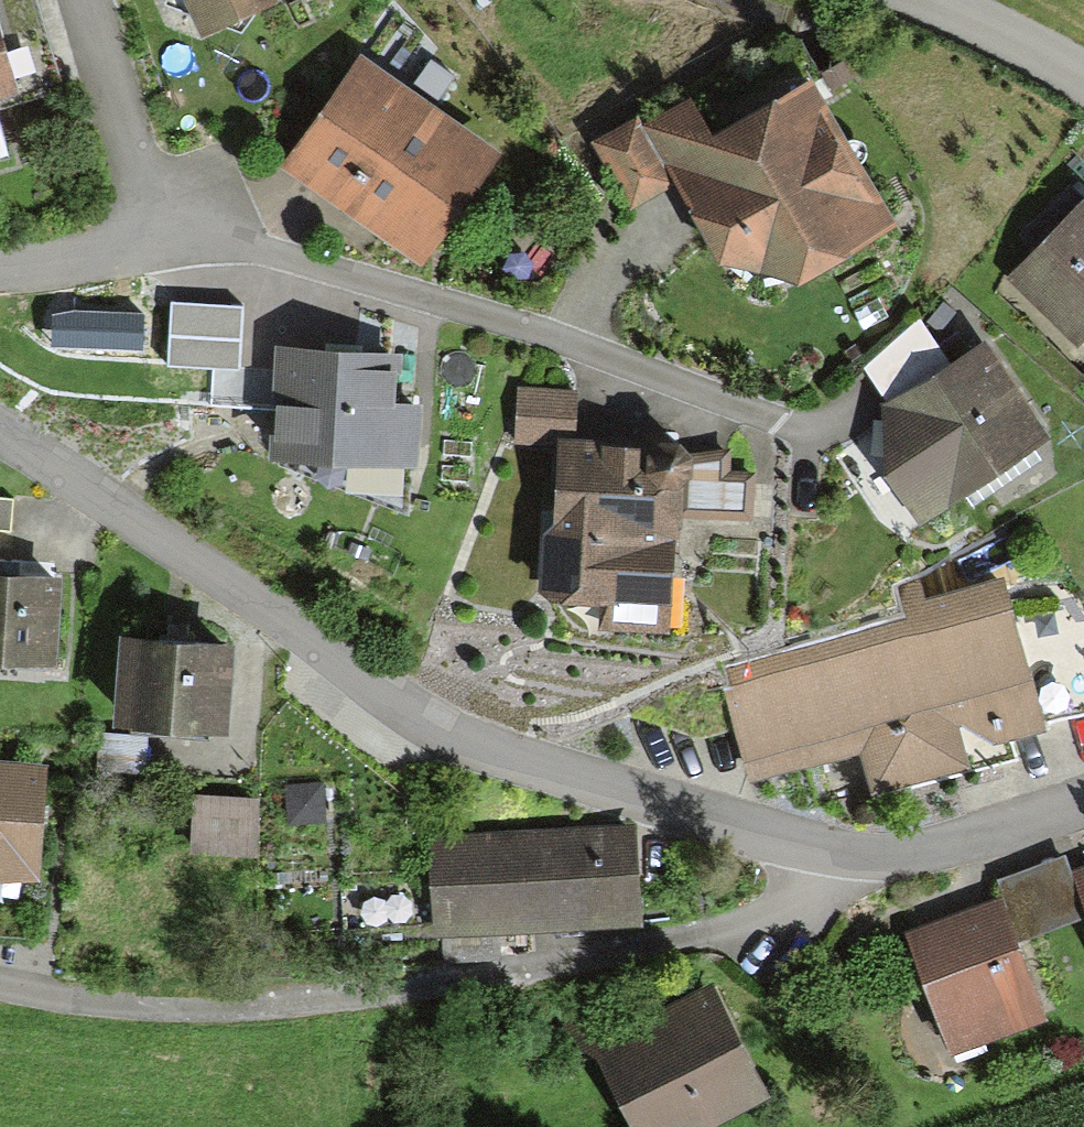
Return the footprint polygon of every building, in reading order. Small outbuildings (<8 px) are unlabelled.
[(491,139),(363,51),(289,158),(418,246),(491,139)] [(757,139),(684,182),(720,243),(743,230),(756,252),(791,232),(804,254),(854,225),(841,202),(861,191),(799,85),(744,117),(757,139)] [(587,138),(621,197),(662,173),(628,114),(587,138)] [(1007,270),(1083,341),(1083,202),(1058,178),(1034,203),(1053,220),(1007,270)] [(221,292),(158,292),(158,362),(221,362),(221,292)] [(915,317),(858,360),(911,432),(883,453),(921,505),(969,470),(975,478),(1040,430),(975,343),(949,362),(915,317)] [(333,346),(278,342),(272,441),(405,450),(408,402),(382,400),(385,349),(333,346)] [(566,386),(509,385),(509,447),(555,447),(555,515),(540,515),(539,593),(595,593),(595,621),(655,621),(656,515),(738,515),(738,487),(747,487),(747,465),(717,465),(717,446),(670,446),(670,439),(644,438),(565,438),(566,386)] [(41,655),(41,627),(49,627),(49,568),(12,568),(11,558),(0,558),(0,655),(41,655)] [(1083,702),(1083,655),(1076,630),(1014,649),(991,575),(710,663),(745,773),(851,740),(869,798),(1010,754),(1002,728),(1083,702)] [(117,722),(218,720),(217,638),(187,638),(187,628),(149,629),(150,639),(115,639),(117,722)] [(23,866),(21,786),(35,785),(34,762),(0,763),(0,866),(23,866)] [(197,803),(195,862),(263,864),(265,806),(197,803)] [(618,823),(428,837),(436,954),(494,950),(492,920),(625,910),(618,823)] [(1068,873),(1083,910),(1083,866),(1068,873)] [(1033,1005),(989,902),(904,938),(947,1041),(1033,1005)] [(706,995),(603,1044),(643,1126),(657,1126),(748,1084),(706,995)]
